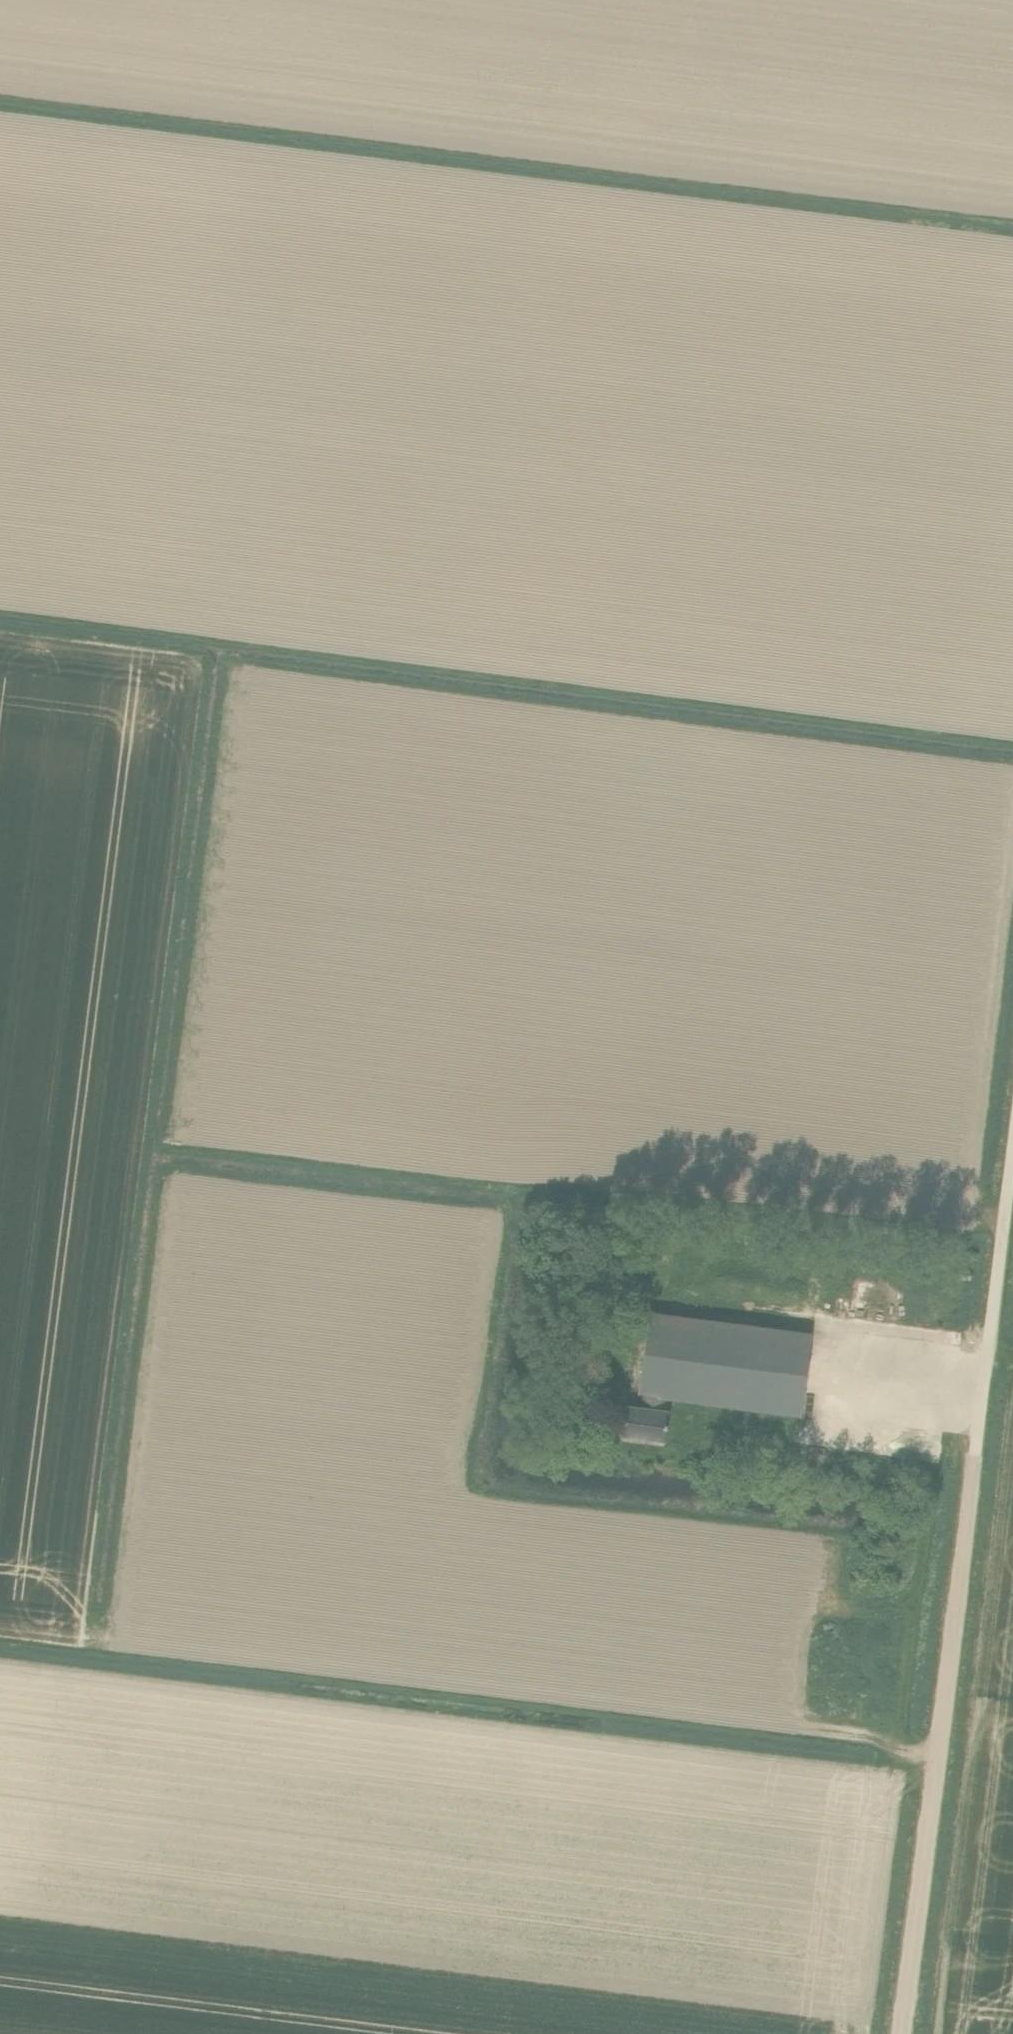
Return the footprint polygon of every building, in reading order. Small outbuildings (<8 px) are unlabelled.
[(811,1335),(649,1313),(639,1393),(645,1394),(643,1408),(626,1406),(621,1435),(665,1441),(668,1412),(661,1411),(663,1398),(800,1416),(811,1335)]
